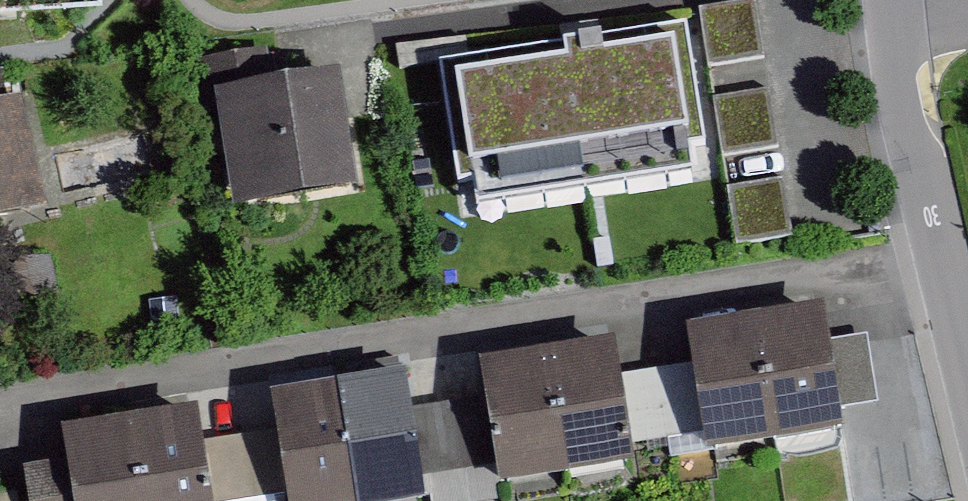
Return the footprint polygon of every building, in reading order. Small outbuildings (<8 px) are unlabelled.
[(99,0),(0,0),(0,12),(100,7),(99,0)] [(753,10),(700,18),(703,44),(757,36),(753,10)] [(757,36),(703,44),(707,68),(760,60),(757,36)] [(471,57),(471,38),(403,40),(404,59),(471,57)] [(437,81),(456,194),(699,153),(680,40),(437,81)] [(347,197),(333,85),(207,101),(221,213),(347,197)] [(717,111),(720,134),(768,128),(765,104),(717,111)] [(12,108),(0,111),(0,226),(40,216),(12,108)] [(768,128),(720,134),(724,160),(772,153),(768,128)] [(730,198),(734,223),(782,215),(778,190),(730,198)] [(739,250),(787,243),(782,215),(734,223),(739,250)] [(818,315),(757,326),(778,453),(840,442),(818,315)] [(778,453),(757,326),(679,339),(684,370),(696,436),(701,466),(778,453)] [(604,350),(545,360),(567,491),(627,480),(622,451),(610,384),(604,350)] [(567,491),(545,360),(474,372),(480,404),(491,466),(497,500),(507,500),(567,491)] [(696,436),(684,370),(610,384),(622,451),(696,436)] [(336,396),(353,500),(420,500),(417,480),(406,417),(401,385),(336,396)] [(336,396),(260,408),(265,440),(276,500),(353,500),(336,396)] [(491,466),(480,404),(406,417),(417,480),(491,466)] [(116,431),(129,500),(208,500),(199,452),(192,416),(116,431)] [(116,431),(49,443),(55,477),(19,484),(22,500),(129,500),(116,431)] [(199,452),(208,500),(276,500),(265,440),(199,452)]
